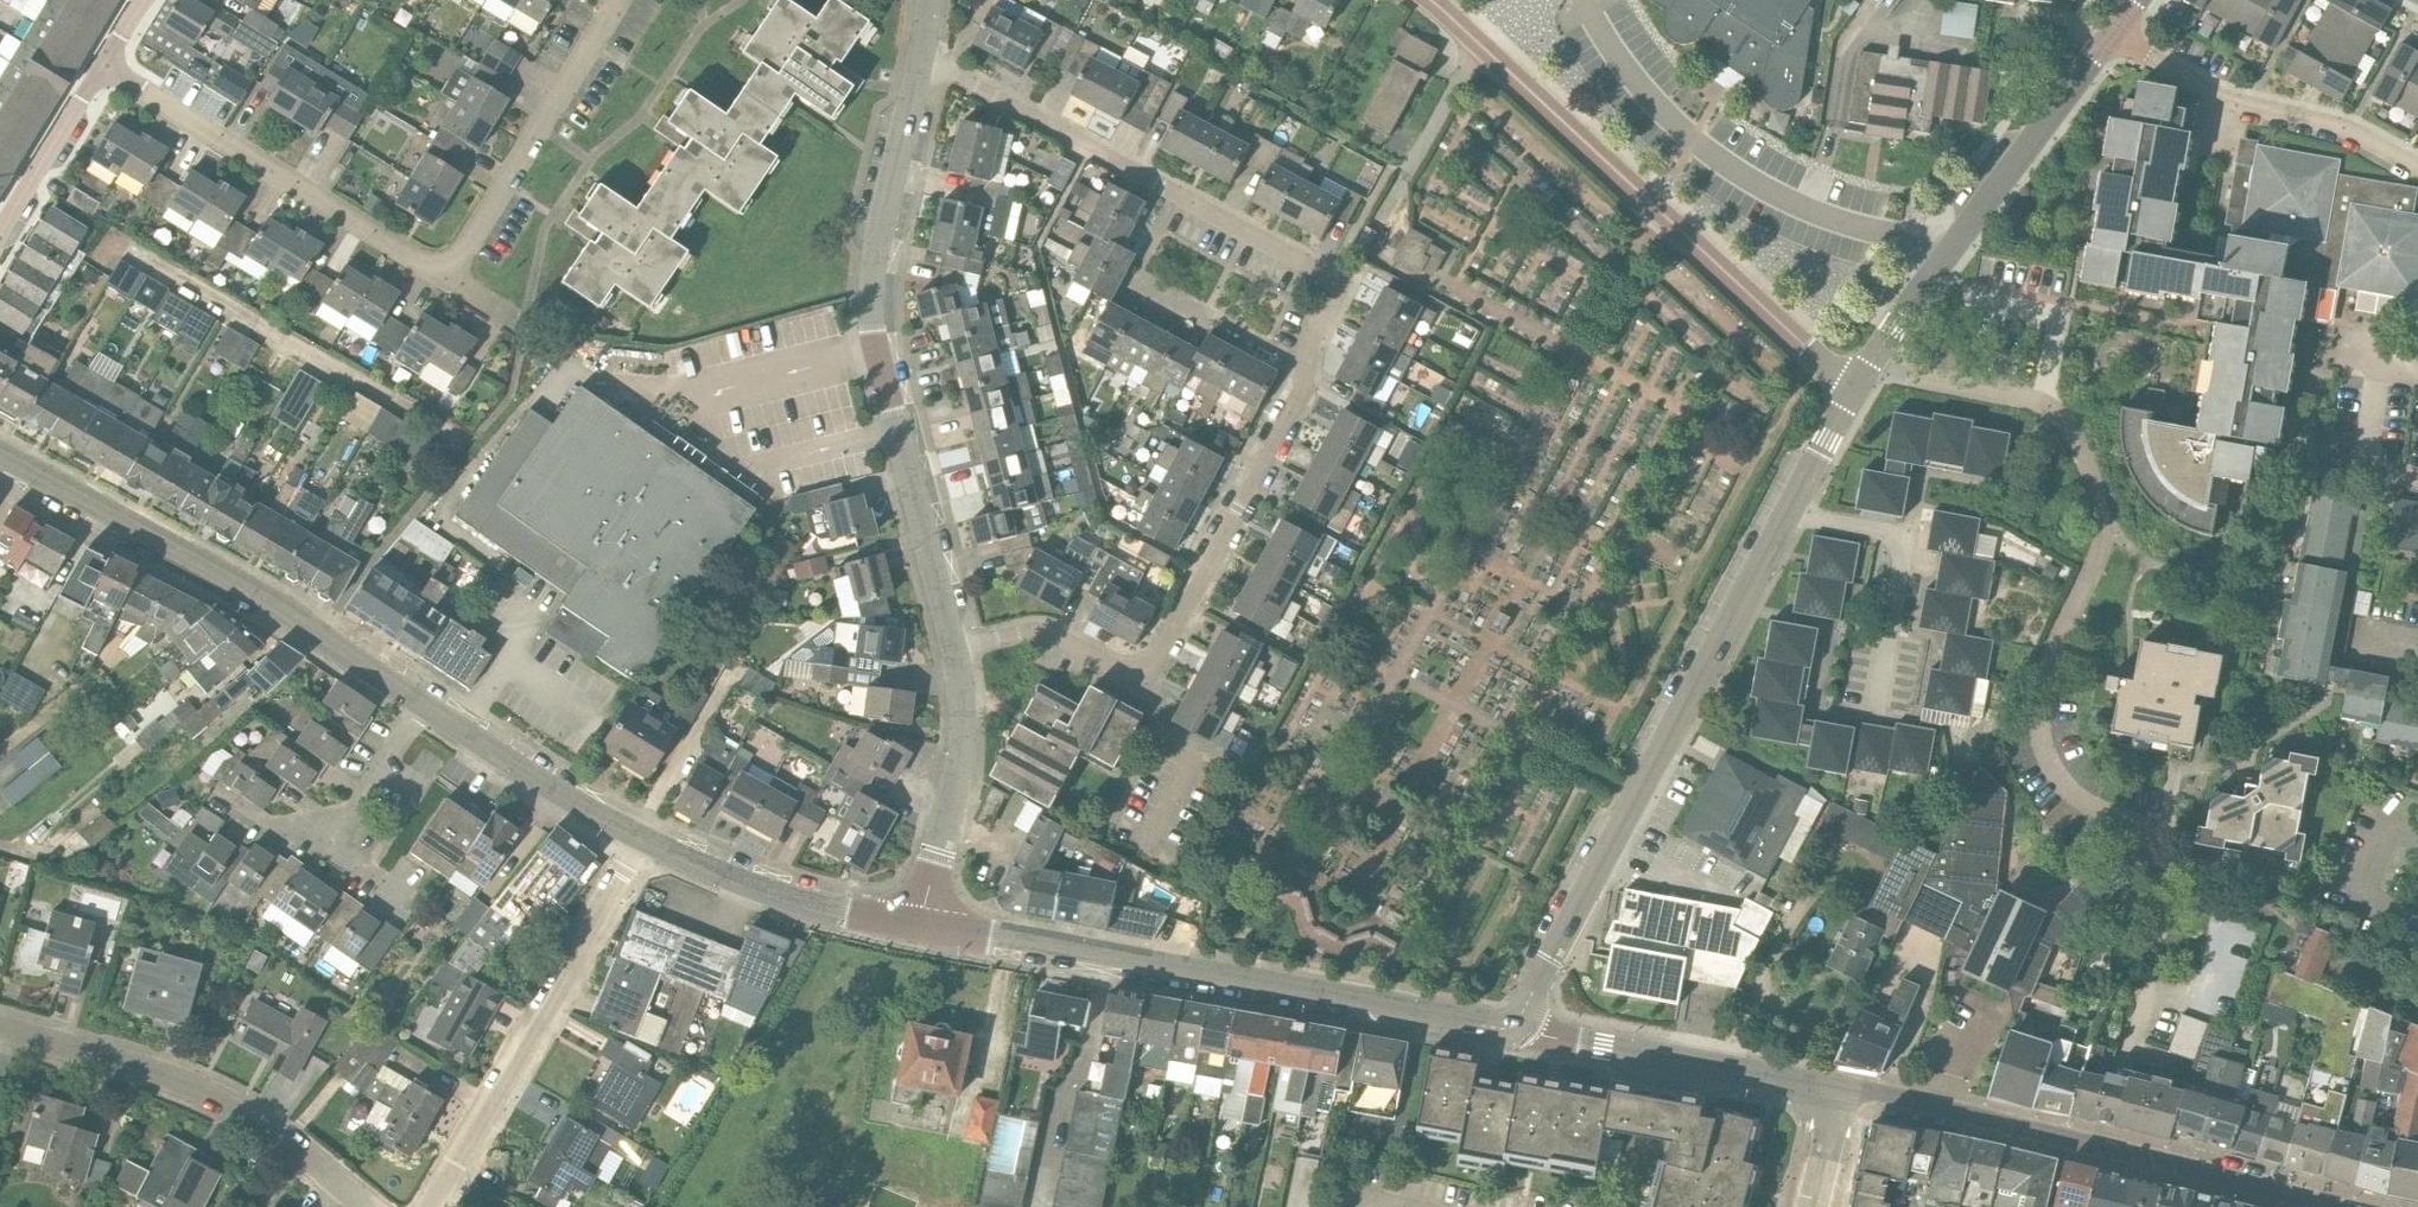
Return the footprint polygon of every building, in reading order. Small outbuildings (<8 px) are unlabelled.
[(44,0),(32,0),(27,10),(38,15),(44,0)] [(86,52),(99,32),(48,0),(36,21),(86,52)] [(111,11),(93,0),(48,0),(99,32),(111,11)] [(118,0),(93,0),(111,11),(118,0)] [(188,0),(178,0),(163,24),(195,44),(207,26),(228,40),(240,21),(218,6),(212,15),(188,0)] [(521,0),(500,0),(515,9),(521,0)] [(556,0),(521,0),(515,9),(541,25),(556,0)] [(787,0),(778,0),(741,53),(759,65),(756,70),(792,95),(829,120),(851,87),(832,74),(837,67),(868,23),(835,0),(828,0),(815,20),(787,0)] [(1002,57),(1027,8),(1012,0),(983,0),(975,15),(988,22),(976,43),(1002,57)] [(1200,0),(1182,0),(1181,2),(1195,9),(1200,0)] [(1342,0),(1303,0),(1295,14),(1282,8),(1263,42),(1276,50),(1283,39),(1287,32),(1302,40),(1312,21),(1326,29),(1342,0)] [(1668,12),(1666,17),(1665,22),(1665,25),(1665,30),(1667,33),(1669,37),(1672,40),(1676,42),(1679,44),(1683,45),(1687,45),(1692,44),(1695,43),(1699,40),(1703,36),(1718,45),(1711,55),(1747,79),(1764,82),(1763,92),(1763,96),(1764,100),(1767,103),(1772,108),(1779,111),(1787,110),(1794,107),(1799,101),(1802,94),(1815,10),(1809,6),(1813,0),(1650,0),(1668,12)] [(1945,33),(1978,36),(1981,2),(1964,0),(1948,0),(1945,33)] [(2241,0),(2185,0),(2203,10),(2205,7),(2230,21),(2241,0)] [(2288,22),(2248,0),(2241,0),(2230,21),(2254,35),(2253,38),(2273,49),(2288,22)] [(2288,22),(2301,0),(2248,0),(2288,22)] [(2363,0),(2328,0),(2327,2),(2330,4),(2317,29),(2340,42),(2363,0)] [(2392,10),(2374,0),(2363,0),(2340,42),(2365,55),(2378,29),(2382,31),(2392,10)] [(1063,27),(1047,18),(1027,8),(1002,57),(1025,69),(1037,47),(1049,54),(1063,27)] [(276,42),(282,32),(276,29),(278,25),(251,9),(243,22),(276,42)] [(74,72),(86,52),(36,21),(23,41),(74,72)] [(2288,73),(2315,88),(2340,42),(2317,29),(2303,54),(2300,52),(2288,73)] [(1168,72),(1177,51),(1139,34),(1129,55),(1168,72)] [(1431,76),(1426,73),(1439,51),(1408,34),(1394,60),(1396,60),(1388,74),(1389,74),(1363,121),(1391,136),(1423,78),(1429,81),(1431,76)] [(1099,108),(1118,71),(1096,59),(1102,48),(1086,39),(1069,72),(1081,78),(1073,95),(1099,108)] [(488,53),(514,69),(521,57),(514,52),(496,41),(495,40),(488,53)] [(61,96),(76,74),(74,72),(23,41),(10,62),(60,95),(61,96)] [(2342,103),(2354,81),(2351,80),(2365,55),(2340,42),(2315,88),(2342,103)] [(2402,42),(2387,70),(2417,87),(2417,51),(2402,42)] [(1899,57),(1900,47),(1890,45),(1889,55),(1882,54),(1882,55),(1859,51),(1848,121),(1869,124),(1867,135),(1903,140),(1905,130),(1930,134),(1933,116),(1930,68),(1911,65),(1912,59),(1899,57)] [(511,74),(514,69),(488,53),(480,65),(506,81),(511,74)] [(1172,84),(1144,70),(1124,59),(1118,71),(1099,108),(1122,121),(1134,99),(1158,111),(1172,84)] [(1930,68),(1933,116),(1984,125),(1992,71),(1931,61),(1930,68)] [(60,95),(10,62),(0,79),(0,85),(48,114),(60,95)] [(499,93),(506,81),(480,65),(464,90),(448,81),(441,93),(458,103),(494,126),(510,99),(499,93)] [(254,84),(226,66),(213,85),(242,103),(254,84)] [(315,84),(289,67),(280,82),(267,74),(259,86),(272,94),(265,104),(292,121),(315,84)] [(792,95),(756,70),(752,74),(751,74),(724,114),(688,90),(665,123),(692,141),(689,146),(686,151),(678,146),(636,209),(599,185),(577,218),(604,236),(601,241),(597,246),(590,241),(562,283),(596,307),(612,284),(646,308),(686,251),(668,239),(702,190),(736,214),(776,157),(758,145),(792,95)] [(2387,70),(2373,96),(2394,108),(2396,104),(2417,117),(2417,87),(2387,70)] [(2178,90),(2140,83),(2137,102),(2124,99),(2120,120),(2111,119),(2105,157),(2117,159),(2114,176),(2102,174),(2095,211),(2099,212),(2092,247),(2089,246),(2082,282),(2117,288),(2118,283),(2129,285),(2128,292),(2166,299),(2166,294),(2202,300),(2202,298),(2223,302),(2223,305),(2236,308),(2234,319),(2232,326),(2218,323),(2211,361),(2216,362),(2210,395),(2205,394),(2199,432),(2153,424),(2154,414),(2155,413),(2124,407),(2122,420),(2122,426),(2122,440),(2123,447),(2127,461),(2130,469),(2133,476),(2137,483),(2141,491),(2147,498),(2153,505),(2161,512),(2168,518),(2175,522),(2183,527),(2191,530),(2199,533),(2213,537),(2219,506),(2217,505),(2217,506),(2208,504),(2213,476),(2250,483),(2253,465),(2266,467),(2270,446),(2279,447),(2285,409),(2274,407),(2277,392),(2288,394),(2295,356),(2291,355),(2296,321),(2301,322),(2304,303),(2305,296),(2308,281),(2417,300),(2417,215),(2414,214),(2417,190),(2417,187),(2338,173),(2340,160),(2257,146),(2254,167),(2236,164),(2232,187),(2274,194),(2270,221),(2227,213),(2225,225),(2232,227),(2227,259),(2167,249),(2168,244),(2172,244),(2179,206),(2174,206),(2181,171),(2185,172),(2192,134),(2184,133),(2188,111),(2175,109),(2178,90)] [(322,125),(335,133),(352,106),(339,98),(339,99),(315,84),(292,121),(316,136),(322,125)] [(48,114),(0,85),(0,113),(36,135),(48,114)] [(1186,159),(1206,121),(1183,109),(1189,99),(1175,92),(1160,119),(1173,126),(1162,147),(1186,159)] [(479,151),(494,126),(458,103),(434,141),(460,157),(468,144),(479,151)] [(1151,126),(1156,111),(1134,104),(1129,119),(1151,126)] [(365,114),(352,106),(335,133),(348,140),(365,114)] [(36,135),(0,113),(0,141),(23,155),(36,135)] [(1229,133),(1235,120),(1225,115),(1219,127),(1206,121),(1186,159),(1209,171),(1229,134),(1229,133)] [(998,156),(1004,129),(963,120),(957,146),(998,156)] [(139,140),(113,124),(90,160),(117,177),(120,172),(143,136),(142,135),(139,140)] [(1255,169),(1270,141),(1257,133),(1250,145),(1229,134),(1209,171),(1232,183),(1243,162),(1255,169)] [(153,206),(169,180),(156,172),(168,152),(143,136),(120,172),(146,188),(139,197),(153,206)] [(23,155),(0,141),(0,169),(10,176),(23,155)] [(447,202),(464,176),(453,169),(460,157),(434,141),(410,180),(447,202)] [(1277,213),(1297,175),(1275,164),(1284,148),(1270,141),(1255,169),(1268,175),(1254,201),(1277,213)] [(999,199),(1003,183),(992,180),(998,156),(957,146),(951,172),(974,177),(970,192),(999,199)] [(1062,191),(1076,165),(1062,157),(1048,184),(1062,191)] [(1308,181),(1314,168),(1304,163),(1298,176),(1297,175),(1277,213),(1300,225),(1320,188),(1308,181)] [(10,176),(0,169),(0,195),(12,176),(10,176)] [(216,186),(190,170),(180,187),(169,180),(153,206),(165,213),(168,209),(194,225),(197,220),(198,220),(221,182),(219,181),(216,186)] [(432,226),(447,202),(410,180),(396,204),(432,226)] [(230,254),(246,228),(233,220),(246,198),(221,182),(198,220),(222,235),(209,258),(221,265),(228,252),(230,254)] [(1148,202),(1111,183),(1105,197),(1091,190),(1085,199),(1136,226),(1148,202)] [(2274,194),(2232,187),(2227,213),(2270,221),(2274,194)] [(92,217),(100,203),(75,188),(67,201),(92,217)] [(1343,200),(1320,188),(1300,225),(1324,238),(1335,217),(1348,224),(1363,196),(1348,189),(1343,200)] [(1012,203),(999,199),(970,192),(968,204),(945,198),(940,223),(981,233),(1003,239),(1012,203)] [(1124,248),(1136,226),(1085,199),(1080,209),(1093,216),(1087,227),(1124,248)] [(71,279),(86,255),(78,249),(89,231),(47,206),(0,282),(0,331),(18,342),(39,308),(48,314),(71,279)] [(293,234),(268,218),(257,235),(246,228),(230,254),(227,260),(238,267),(245,257),(271,273),(274,267),(275,268),(298,230),(296,229),(293,234)] [(981,275),(984,261),(974,259),(981,233),(940,223),(933,250),(956,255),(953,268),(946,267),(946,268),(974,275),(974,274),(981,275)] [(1124,248),(1087,227),(1085,230),(1098,237),(1093,247),(1080,241),(1074,251),(1124,278),(1137,254),(1124,248)] [(307,302),(323,275),(310,267),(323,246),(298,230),(275,268),(299,283),(294,293),(307,301),(307,302)] [(1434,277),(1447,253),(1432,244),(1433,242),(1412,231),(1396,260),(1422,274),(1423,271),(1434,277)] [(1111,302),(1124,278),(1074,251),(1069,261),(1082,267),(1075,281),(1111,302)] [(133,296),(145,275),(117,258),(102,284),(118,293),(121,289),(133,296)] [(348,320),(351,315),(364,294),(375,277),(374,276),(371,281),(345,266),(335,282),(323,275),(307,302),(307,301),(305,306),(315,314),(322,304),(348,320)] [(93,284),(98,275),(85,267),(80,276),(93,284)] [(971,287),(974,275),(946,268),(941,289),(919,294),(926,320),(966,309),(966,308),(960,284),(971,287)] [(151,321),(169,292),(166,291),(168,288),(145,275),(133,296),(131,299),(153,313),(149,320),(151,321)] [(384,349),(400,322),(387,315),(401,292),(375,277),(364,294),(351,315),(376,331),(370,341),(384,349)] [(1432,324),(1438,314),(1387,286),(1375,310),(1412,330),(1419,317),(1432,324)] [(176,330),(180,332),(195,307),(169,292),(151,321),(174,334),(176,330)] [(1009,325),(1002,299),(966,308),(966,309),(926,320),(926,321),(949,315),(955,339),(1009,325)] [(1107,365),(1135,315),(1111,302),(1091,340),(1104,347),(1098,360),(1107,365)] [(1035,319),(1049,315),(1047,304),(1032,308),(1035,319)] [(200,343),(214,319),(195,307),(180,332),(200,343)] [(1413,359),(1418,350),(1405,343),(1412,330),(1375,310),(1363,332),(1413,359)] [(448,329),(422,313),(412,330),(400,322),(384,349),(396,356),(399,352),(412,359),(408,365),(422,372),(421,374),(422,374),(452,325),(451,324),(448,329)] [(1037,328),(1052,324),(1049,315),(1035,319),(1037,328)] [(1137,365),(1157,327),(1135,315),(1107,365),(1117,371),(1124,358),(1137,365)] [(231,362),(246,337),(226,325),(211,351),(231,362)] [(461,396),(474,372),(462,364),(477,341),(452,325),(422,374),(446,390),(447,388),(461,396)] [(1011,333),(1009,325),(955,339),(961,364),(1002,354),(1020,349),(1016,332),(1011,333)] [(1143,384),(1145,386),(1153,390),(1180,340),(1157,327),(1137,365),(1149,371),(1143,384)] [(1407,369),(1413,359),(1363,332),(1348,360),(1385,380),(1395,363),(1407,369)] [(1200,351),(1180,340),(1153,390),(1160,394),(1162,395),(1169,382),(1183,390),(1192,374),(1212,336),(1210,334),(1200,351)] [(1207,398),(1234,347),(1212,336),(1192,374),(1203,380),(1197,392),(1207,398)] [(35,338),(33,337),(17,363),(0,354),(0,395),(35,338)] [(245,370),(260,345),(246,337),(231,362),(245,370)] [(47,380),(62,355),(35,338),(0,395),(0,406),(23,420),(47,380)] [(1235,397),(1256,358),(1234,347),(1207,398),(1201,408),(1211,413),(1222,390),(1235,397)] [(542,371),(552,357),(542,350),(532,364),(542,371)] [(968,389),(1008,379),(1002,354),(961,364),(968,389)] [(1048,369),(1063,365),(1060,354),(1045,358),(1048,369)] [(1253,422),(1280,371),(1256,358),(1235,397),(1249,404),(1242,416),(1253,422)] [(1378,417),(1386,404),(1376,398),(1385,380),(1348,360),(1338,378),(1358,390),(1351,403),(1378,417)] [(49,435),(89,368),(76,361),(60,388),(47,380),(23,420),(25,421),(27,427),(34,431),(40,429),(49,435)] [(1050,377),(1065,374),(1063,365),(1048,369),(1050,377)] [(94,408),(85,402),(101,375),(89,368),(49,435),(61,441),(62,447),(69,451),(75,450),(98,410),(101,411),(117,384),(111,381),(94,408)] [(297,422),(322,384),(298,369),(273,407),(297,422)] [(974,414),(1032,399),(1025,374),(1008,379),(968,389),(974,414)] [(101,465),(149,384),(148,383),(139,398),(117,384),(101,411),(98,410),(75,450),(101,465)] [(126,479),(149,439),(137,433),(141,426),(139,425),(160,391),(149,384),(101,465),(126,479)] [(659,443),(580,386),(553,424),(529,408),(455,514),(569,597),(546,632),(547,633),(550,627),(577,645),(696,469),(676,455),(675,454),(679,447),(664,435),(659,443)] [(1153,390),(1145,405),(1152,409),(1160,394),(1153,390)] [(366,433),(381,408),(356,392),(341,419),(350,423),(366,433)] [(980,438),(1021,428),(1038,424),(1032,399),(974,414),(980,438)] [(1061,418),(1076,415),(1073,404),(1058,407),(1061,418)] [(391,448),(406,423),(381,408),(366,433),(391,448)] [(1381,459),(1386,450),(1374,444),(1383,430),(1345,409),(1332,432),(1381,459)] [(152,495),(198,419),(185,411),(176,426),(175,426),(163,447),(149,439),(126,479),(152,495)] [(1063,427),(1078,423),(1076,415),(1061,418),(1063,427)] [(1127,417),(1120,430),(1128,434),(1135,421),(1127,417)] [(180,511),(203,471),(188,463),(210,426),(198,419),(152,495),(163,501),(164,507),(171,511),(177,509),(180,511)] [(1939,442),(1889,420),(1788,631),(1848,654),(1939,442)] [(414,462),(429,437),(406,423),(391,448),(414,462)] [(987,463),(1027,453),(1021,428),(980,438),(987,463)] [(1377,468),(1381,459),(1332,432),(1320,455),(1358,475),(1365,462),(1377,468)] [(242,436),(230,457),(242,465),(255,443),(242,436)] [(1225,458),(1188,438),(1181,450),(1168,444),(1163,454),(1213,481),(1225,458)] [(993,488),(1034,477),(1027,453),(987,463),(993,488)] [(1074,467),(1088,463),(1086,453),(1071,457),(1074,467)] [(1201,503),(1213,481),(1163,454),(1157,464),(1171,472),(1165,484),(1201,503)] [(1357,504),(1362,495),(1351,489),(1358,475),(1320,455),(1308,477),(1357,504)] [(1377,468),(1390,476),(1395,467),(1381,459),(1377,468)] [(1081,495),(1096,491),(1088,463),(1074,467),(1081,495)] [(251,500),(242,494),(254,472),(243,465),(230,487),(206,526),(216,532),(218,538),(225,542),(231,540),(234,542),(256,503),(255,502),(251,500)] [(259,556),(308,473),(296,467),(286,483),(285,483),(273,503),(271,502),(267,509),(256,503),(234,542),(259,556)] [(634,683),(755,509),(696,469),(577,645),(634,683)] [(206,526),(230,487),(216,479),(203,471),(180,511),(206,526)] [(307,532),(318,513),(305,505),(320,481),(308,473),(259,556),(284,571),(307,532)] [(2061,506),(2012,473),(1897,665),(1950,691),(2061,506)] [(999,513),(1044,502),(1053,500),(1047,474),(1034,477),(993,488),(999,513)] [(1352,513),(1357,504),(1308,477),(1295,501),(1333,521),(1341,507),(1352,513)] [(1201,503),(1165,484),(1159,496),(1144,488),(1138,499),(1188,526),(1201,503)] [(844,502),(840,486),(810,492),(792,497),(785,509),(795,515),(815,511),(825,508),(833,538),(833,539),(854,533),(855,539),(876,534),(870,511),(865,512),(862,498),(844,502)] [(2315,489),(2310,513),(2353,522),(2355,511),(2360,512),(2363,498),(2315,489)] [(1084,509),(1098,503),(1096,491),(1081,495),(1084,509)] [(309,586),(362,496),(361,496),(358,500),(346,519),(335,513),(320,540),(307,532),(284,571),(285,572),(287,578),(294,582),(299,580),(309,586)] [(335,601),(357,564),(364,553),(350,544),(375,504),(362,496),(309,586),(317,590),(319,596),(326,600),(332,599),(335,601)] [(2396,498),(2386,546),(2417,553),(2417,502),(2396,498)] [(1176,550),(1188,526),(1138,499),(1133,510),(1146,517),(1139,530),(1176,550)] [(1033,547),(1030,534),(1050,527),(1044,502),(999,513),(972,520),(979,547),(1001,541),(1004,553),(1033,547)] [(1091,525),(1102,520),(1096,506),(1084,511),(1091,525)] [(41,530),(32,525),(33,519),(13,507),(0,530),(0,567),(14,575),(41,530)] [(2348,545),(2353,522),(2310,513),(2305,537),(2348,545)] [(441,565),(444,562),(456,547),(414,520),(398,538),(441,565)] [(1321,570),(1326,561),(1314,555),(1323,540),(1284,520),(1272,543),(1321,570)] [(74,542),(45,526),(42,531),(41,530),(14,575),(15,576),(22,564),(52,582),(74,542)] [(2344,568),(2348,545),(2305,537),(2301,560),(2344,568)] [(1165,570),(1172,557),(1146,543),(1139,555),(1165,570)] [(1317,578),(1321,570),(1272,543),(1260,566),(1298,586),(1305,572),(1317,578)] [(1037,549),(1033,547),(1004,553),(1008,568),(1025,563),(1029,566),(1017,586),(1042,599),(1063,561),(1038,548),(1037,549)] [(1090,593),(1105,567),(1092,560),(1070,548),(1063,561),(1042,599),(1064,611),(1078,586),(1090,593)] [(103,557),(85,549),(57,598),(85,611),(109,560),(108,559),(106,563),(101,561),(103,557)] [(109,560),(85,611),(82,617),(95,623),(82,648),(96,656),(110,630),(138,573),(140,569),(111,555),(109,560)] [(797,581),(830,572),(825,555),(793,564),(797,581)] [(891,595),(882,556),(838,568),(840,578),(847,576),(854,601),(858,618),(860,618),(892,618),(886,596),(891,595)] [(420,583),(380,558),(370,569),(345,608),(393,639),(429,581),(423,578),(420,583)] [(2346,587),(2349,573),(2343,572),(2344,568),(2301,560),(2296,583),(2339,591),(2340,586),(2346,587)] [(430,664),(458,624),(448,617),(455,605),(442,596),(447,588),(444,585),(454,568),(444,562),(441,565),(435,572),(429,581),(393,639),(430,664)] [(1297,614),(1302,606),(1290,599),(1298,586),(1260,566),(1248,588),(1297,614)] [(1116,573),(1105,567),(1090,593),(1100,599),(1089,619),(1114,633),(1134,596),(1143,581),(1119,568),(1116,573)] [(110,630),(125,638),(132,624),(141,628),(164,587),(138,573),(110,630)] [(2335,611),(2339,591),(2296,583),(2293,601),(2287,600),(2286,605),(2328,613),(2329,609),(2335,611)] [(198,604),(164,587),(141,628),(132,624),(125,638),(130,640),(122,649),(133,659),(148,644),(198,604)] [(1292,623),(1297,614),(1248,588),(1235,612),(1273,631),(1281,617),(1292,623)] [(784,606),(786,591),(774,590),(772,605),(784,606)] [(1136,645),(1156,609),(1134,596),(1114,633),(1136,645)] [(2330,637),(2330,634),(2324,633),(2328,613),(2286,605),(2281,628),(2330,637)] [(1515,616),(1505,610),(1495,627),(1505,633),(1515,616)] [(203,655),(235,629),(208,611),(183,634),(193,644),(161,669),(169,679),(202,653),(203,655)] [(816,665),(851,669),(853,655),(898,661),(902,630),(898,630),(900,617),(892,618),(860,618),(859,626),(836,623),(833,650),(818,648),(816,665)] [(470,632),(458,624),(430,664),(469,690),(491,656),(484,652),(490,643),(485,641),(485,639),(472,629),(470,632)] [(2325,660),(2330,637),(2281,628),(2279,638),(2286,639),(2283,652),(2325,660)] [(229,676),(260,645),(235,629),(203,655),(202,653),(169,679),(171,682),(186,669),(207,694),(229,676)] [(1262,680),(1266,671),(1255,665),(1263,651),(1225,630),(1212,653),(1262,680)] [(2220,699),(2223,657),(2143,641),(2135,682),(2127,680),(2110,677),(2107,690),(2121,693),(2113,733),(2194,748),(2204,696),(2220,699)] [(267,694),(304,659),(280,642),(248,671),(247,670),(211,700),(185,723),(191,731),(219,708),(222,712),(234,702),(233,701),(255,682),(267,694)] [(2349,685),(2350,677),(2333,673),(2323,671),(2325,660),(2283,652),(2278,677),(2325,686),(2327,682),(2331,682),(2349,685)] [(1257,689),(1262,680),(1212,653),(1200,675),(1238,696),(1245,682),(1257,689)] [(851,669),(816,665),(814,681),(849,685),(851,669)] [(765,702),(776,683),(750,668),(738,687),(765,702)] [(12,703),(26,678),(15,671),(1,697),(12,703)] [(1237,725),(1242,716),(1230,710),(1238,696),(1200,675),(1188,698),(1237,725)] [(2370,723),(2379,676),(2376,676),(2375,682),(2350,677),(2349,685),(2343,718),(2370,723)] [(2395,746),(2403,704),(2386,701),(2390,678),(2379,676),(2370,723),(2380,725),(2376,742),(2395,746)] [(24,709),(37,684),(26,678),(12,703),(24,709)] [(358,741),(367,728),(362,725),(375,706),(338,681),(323,703),(333,710),(326,720),(358,741)] [(37,716),(51,691),(37,684),(24,709),(37,716)] [(1082,706),(1077,703),(1043,684),(1024,719),(993,776),(1047,806),(1078,747),(1116,768),(1146,715),(1093,686),(1082,706)] [(646,777),(656,761),(655,760),(685,711),(642,686),(603,746),(625,759),(623,764),(646,777)] [(914,692),(876,687),(867,686),(867,687),(863,717),(909,725),(914,692)] [(698,689),(688,705),(699,712),(709,695),(698,689)] [(1233,734),(1237,725),(1188,698),(1175,721),(1209,740),(1217,725),(1233,734)] [(197,711),(188,699),(138,737),(148,750),(184,722),(185,723),(211,700),(210,699),(197,711)] [(2403,704),(2395,746),(2417,751),(2417,707),(2403,704)] [(140,725),(132,714),(123,721),(131,732),(140,725)] [(322,727),(311,720),(295,743),(296,744),(328,765),(334,768),(347,748),(351,752),(358,741),(326,720),(322,727)] [(910,754),(865,731),(854,750),(843,744),(832,764),(868,784),(876,771),(893,782),(910,754)] [(36,736),(17,752),(28,767),(0,790),(13,806),(61,766),(36,736)] [(736,751),(715,740),(675,809),(696,820),(696,821),(698,823),(725,776),(737,755),(743,744),(741,743),(736,751)] [(296,744),(291,751),(280,744),(265,766),(257,760),(255,762),(287,783),(287,782),(303,793),(311,781),(315,784),(328,765),(296,744)] [(1777,780),(1725,753),(1682,834),(1769,880),(1801,819),(1794,816),(1808,790),(1780,775),(1777,780)] [(251,769),(240,761),(231,754),(215,778),(224,784),(262,810),(275,790),(280,793),(287,783),(255,762),(251,769)] [(769,787),(746,774),(752,764),(737,755),(725,776),(737,783),(722,810),(748,825),(775,778),(774,777),(769,787)] [(2303,810),(2309,773),(2303,771),(2304,764),(2266,758),(2261,787),(2247,784),(2245,798),(2214,792),(2206,837),(2294,854),(2297,835),(2303,810)] [(879,842),(894,815),(861,795),(868,784),(832,764),(822,781),(856,800),(844,822),(879,842)] [(2000,897),(1995,894),(2006,792),(1981,768),(1982,767),(1980,766),(1937,854),(1904,920),(1973,954),(1965,970),(2011,993),(2010,995),(2013,1005),(2013,1016),(2021,1012),(2024,999),(2031,996),(2069,1011),(2074,996),(2038,981),(2055,944),(2085,955),(2101,910),(2107,889),(2092,875),(2048,919),(2044,917),(2045,913),(2002,893),(2000,897)] [(797,790),(775,778),(748,825),(774,840),(784,823),(794,829),(812,798),(815,792),(801,783),(797,790)] [(178,792),(158,797),(166,817),(184,811),(178,792)] [(810,838),(824,811),(817,807),(819,801),(812,798),(794,829),(810,838)] [(464,812),(448,800),(411,852),(449,879),(456,870),(485,827),(482,825),(487,818),(469,805),(464,812)] [(1893,853),(1903,827),(1835,800),(1825,826),(1893,853)] [(92,847),(115,827),(104,814),(81,834),(92,847)] [(521,834),(494,814),(485,827),(456,870),(483,887),(521,834)] [(1079,856),(1088,839),(1044,814),(1016,864),(1000,901),(1004,909),(1032,915),(1039,877),(1049,879),(1064,848),(1079,856)] [(862,872),(879,842),(844,822),(827,852),(862,872)] [(559,914),(586,882),(586,881),(599,864),(591,858),(593,856),(555,826),(536,850),(537,851),(489,908),(468,936),(500,960),(520,935),(530,915),(546,928),(558,913),(559,914)] [(235,848),(216,834),(189,871),(211,887),(219,876),(227,881),(248,851),(238,844),(235,848)] [(1937,854),(1905,838),(1893,863),(1871,905),(1889,914),(1883,924),(1898,931),(1904,920),(1937,854)] [(273,859),(254,845),(249,852),(248,851),(227,881),(250,897),(254,891),(261,897),(287,860),(278,853),(273,859)] [(304,864),(293,856),(289,861),(287,860),(261,897),(271,903),(293,919),(318,881),(301,868),(304,864)] [(1154,941),(1183,891),(1149,872),(1137,895),(1116,891),(1108,931),(1154,941)] [(1058,921),(1065,881),(1049,879),(1039,877),(1032,915),(1058,921)] [(1399,942),(1377,930),(1375,932),(1371,932),(1370,929),(1347,936),(1348,939),(1344,940),(1340,939),(1341,936),(1319,923),(1318,926),(1314,924),(1313,920),(1316,919),(1308,895),(1301,898),(1304,891),(1286,880),(1281,887),(1299,897),(1307,922),(1311,921),(1313,925),(1317,928),(1315,931),(1337,942),(1339,940),(1342,942),(1345,942),(1348,941),(1349,944),(1372,937),(1372,933),(1374,934),(1373,937),(1395,949),(1399,942)] [(338,895),(318,881),(293,919),(314,933),(323,940),(352,898),(341,891),(338,895)] [(1083,926),(1090,886),(1065,881),(1058,921),(1083,926)] [(1108,931),(1116,891),(1090,886),(1083,926),(1108,931)] [(2154,910),(2161,894),(2148,888),(2142,904),(2154,910)] [(1742,910),(1627,889),(1616,945),(1615,945),(1606,991),(1680,1005),(1685,979),(1738,989),(1759,940),(1774,913),(1747,899),(1742,910)] [(359,910),(362,906),(352,898),(323,940),(331,945),(353,962),(371,937),(380,923),(359,910)] [(468,936),(489,908),(475,898),(453,925),(468,936)] [(744,953),(633,910),(589,1021),(635,1039),(636,1039),(678,1056),(701,1065),(725,1006),(755,1019),(778,962),(789,966),(805,942),(789,936),(787,940),(752,926),(751,928),(753,929),(744,953)] [(89,945),(96,924),(53,911),(46,933),(29,928),(24,945),(20,952),(18,960),(20,967),(25,973),(32,977),(40,976),(47,973),(61,977),(57,990),(79,996),(92,946),(89,945)] [(1861,979),(1885,930),(1856,915),(1832,965),(1861,979)] [(2317,928),(2315,927),(2297,977),(2315,984),(2329,950),(2324,948),(2331,933),(2317,928)] [(371,937),(353,962),(371,973),(388,949),(371,937)] [(206,991),(208,981),(200,978),(204,964),(141,947),(124,1010),(150,1017),(152,1009),(187,1019),(196,989),(206,991)] [(2363,1003),(2315,984),(2297,977),(2276,969),(2266,1001),(2324,1021),(2312,1071),(2352,1082),(2358,1058),(2349,1056),(2363,1003)] [(470,1054),(504,995),(465,973),(429,1037),(452,1050),(455,1046),(470,1054)] [(1883,1072),(1922,985),(1904,978),(1891,1008),(1869,997),(1863,1009),(1861,1009),(1836,1064),(1883,1072)] [(1130,1084),(1134,1063),(1139,1042),(1148,995),(1113,989),(1104,1034),(1121,1038),(1115,1065),(1098,1061),(1092,1092),(1126,1101),(1129,1084),(1130,1084)] [(1087,1027),(1092,1002),(1038,992),(1029,1035),(1018,1033),(1014,1052),(1056,1061),(1064,1024),(1068,1025),(1069,1024),(1087,1027)] [(1176,1042),(1184,1002),(1148,995),(1139,1042),(1134,1063),(1169,1070),(1171,1062),(1175,1041),(1176,1042)] [(293,1019),(256,999),(234,1039),(274,1062),(270,1068),(292,1079),(325,1020),(301,1006),(293,1019)] [(1199,1076),(1213,1007),(1184,1002),(1176,1042),(1175,1041),(1171,1062),(1198,1067),(1196,1075),(1199,1076)] [(2395,1016),(2393,1015),(2371,1006),(2359,1059),(2367,1060),(2363,1087),(2351,1084),(2348,1096),(2325,1177),(2356,1186),(2378,1109),(2395,1016)] [(1231,1057),(1241,1012),(1213,1007),(1199,1076),(1224,1080),(1228,1056),(1231,1057)] [(1247,1123),(1269,1017),(1241,1012),(1231,1057),(1241,1059),(1234,1091),(1230,1090),(1224,1119),(1247,1123)] [(361,1034),(372,1021),(363,1014),(352,1027),(361,1034)] [(2196,1061),(2199,1051),(2208,1023),(2183,1014),(2170,1051),(2196,1061)] [(1287,1067),(1296,1022),(1269,1017),(1247,1123),(1261,1126),(1267,1097),(1265,1097),(1271,1064),(1287,1067)] [(372,1020),(372,1021),(361,1034),(378,1048),(389,1035),(372,1020)] [(1304,1116),(1323,1027),(1296,1022),(1287,1067),(1294,1068),(1287,1101),(1288,1101),(1287,1113),(1301,1116),(1301,1115),(1304,1116)] [(954,1033),(953,1029),(951,1026),(947,1024),(944,1023),(940,1023),(937,1025),(935,1027),(934,1030),(914,1026),(902,1086),(898,1085),(894,1103),(921,1108),(924,1090),(960,1098),(973,1038),(953,1034),(954,1033)] [(2203,1140),(2227,1060),(2231,1046),(2230,1046),(2234,1032),(2208,1023),(2199,1051),(2196,1061),(2188,1084),(2173,1132),(2203,1140)] [(2412,1023),(2395,1065),(2411,1072),(2400,1130),(2387,1195),(2417,1201),(2417,1026),(2412,1023)] [(2037,1108),(2063,1025),(2062,1025),(2054,1050),(2034,1044),(2039,1034),(2017,1026),(1987,1099),(2037,1110),(2037,1108)] [(2073,1116),(2092,1049),(2073,1043),(2077,1029),(2063,1025),(2037,1108),(2071,1116),(2072,1115),(2073,1116)] [(1334,1092),(1337,1092),(1348,1031),(1323,1027),(1304,1116),(1317,1118),(1325,1083),(1335,1085),(1334,1092)] [(1348,1031),(1337,1092),(1334,1103),(1336,1104),(1338,1092),(1352,1095),(1351,1101),(1349,1112),(1396,1121),(1398,1109),(1399,1109),(1410,1043),(1363,1034),(1348,1031)] [(367,1063),(378,1048),(361,1034),(333,1070),(349,1083),(349,1082),(363,1092),(426,1129),(443,1100),(426,1090),(428,1086),(416,1079),(413,1083),(411,1082),(404,1093),(375,1078),(379,1073),(367,1063)] [(2107,1040),(2103,1039),(2095,1037),(2092,1049),(2073,1116),(2097,1121),(2112,1073),(2109,1072),(2108,1076),(2098,1074),(2106,1049),(2104,1048),(2107,1040)] [(635,1129),(662,1084),(645,1075),(651,1063),(610,1039),(602,1054),(615,1061),(591,1103),(635,1129)] [(1434,1047),(1418,1133),(1463,1143),(1459,1165),(1507,1176),(1505,1164),(1606,1182),(1611,1129),(1675,1139),(1674,1160),(1663,1160),(1651,1206),(1749,1206),(1761,1161),(1752,1161),(1760,1121),(1716,1111),(1712,1125),(1700,1120),(1707,1100),(1614,1083),(1613,1092),(1520,1075),(1520,1086),(1476,1079),(1481,1058),(1434,1047)] [(2232,1149),(2248,1100),(2239,1098),(2248,1065),(2227,1060),(2203,1140),(2232,1149)] [(2134,1130),(2151,1075),(2126,1069),(2123,1076),(2120,1075),(2112,1073),(2097,1121),(2107,1124),(2134,1130)] [(2171,1139),(2173,1132),(2188,1084),(2151,1075),(2134,1130),(2171,1139)] [(426,1129),(363,1092),(349,1082),(349,1083),(362,1094),(363,1093),(380,1103),(363,1131),(378,1139),(378,1140),(381,1142),(378,1147),(393,1155),(396,1150),(409,1157),(426,1129)] [(1126,1101),(1092,1092),(1079,1090),(1054,1206),(1103,1206),(1126,1101)] [(2271,1114),(2275,1096),(2252,1090),(2250,1101),(2248,1100),(2232,1149),(2259,1157),(2271,1114)] [(2325,1177),(2348,1096),(2331,1091),(2326,1110),(2305,1104),(2299,1124),(2287,1165),(2325,1177)] [(83,1181),(97,1134),(71,1126),(77,1105),(40,1094),(27,1145),(46,1150),(41,1170),(83,1181)] [(991,1144),(1001,1100),(974,1094),(965,1137),(991,1144)] [(2394,1112),(2378,1109),(2356,1186),(2387,1195),(2400,1130),(2391,1127),(2394,1112)] [(1041,1122),(1002,1114),(989,1169),(982,1206),(1023,1206),(1041,1122)] [(2287,1165),(2299,1124),(2273,1118),(2274,1114),(2271,1114),(2259,1157),(2287,1165)] [(615,1148),(611,1145),(599,1137),(565,1118),(547,1151),(594,1177),(609,1150),(637,1168),(647,1153),(622,1137),(615,1148)] [(1905,1181),(1917,1128),(1877,1120),(1873,1138),(1867,1137),(1859,1171),(1860,1171),(1900,1179),(1905,1181)] [(1938,1133),(1917,1128),(1905,1181),(1900,1179),(1895,1202),(1899,1203),(1898,1206),(1899,1206),(1901,1201),(1905,1202),(1910,1198),(1916,1192),(1918,1185),(1929,1187),(1938,1133)] [(1938,1133),(1929,1187),(1918,1185),(1916,1192),(1910,1198),(1905,1202),(1901,1201),(1899,1206),(1925,1206),(1928,1195),(1960,1203),(1975,1140),(1941,1133),(1938,1133)] [(190,1156),(194,1148),(167,1134),(149,1170),(127,1159),(114,1186),(135,1196),(156,1206),(204,1206),(222,1172),(190,1156)] [(2006,1146),(1975,1140),(1960,1203),(1928,1195),(1925,1206),(1956,1206),(1956,1205),(1961,1206),(1963,1200),(1977,1203),(1977,1206),(1992,1206),(2006,1146)] [(1162,1170),(1168,1147),(1154,1143),(1148,1166),(1162,1170)] [(2059,1159),(2006,1146),(1992,1206),(1993,1206),(1997,1189),(2014,1192),(2027,1196),(2024,1206),(2046,1206),(2059,1159)] [(594,1177),(547,1151),(530,1180),(539,1186),(532,1199),(545,1206),(554,1206),(560,1198),(563,1199),(572,1183),(585,1191),(594,1177)] [(1302,1157),(1302,1159),(1299,1158),(1289,1206),(1311,1206),(1320,1160),(1302,1157)] [(2099,1169),(2067,1161),(2056,1206),(2090,1206),(2099,1169)] [(2131,1177),(2099,1169),(2090,1206),(2124,1206),(2131,1177)] [(1895,1202),(1900,1179),(1860,1171),(1852,1206),(1894,1206),(1895,1202)] [(2165,1185),(2131,1177),(2124,1206),(2159,1206),(2165,1185)] [(2197,1194),(2165,1185),(2159,1206),(2194,1206),(2197,1194)] [(2220,1199),(2197,1194),(2194,1206),(2218,1206),(2220,1199)]
